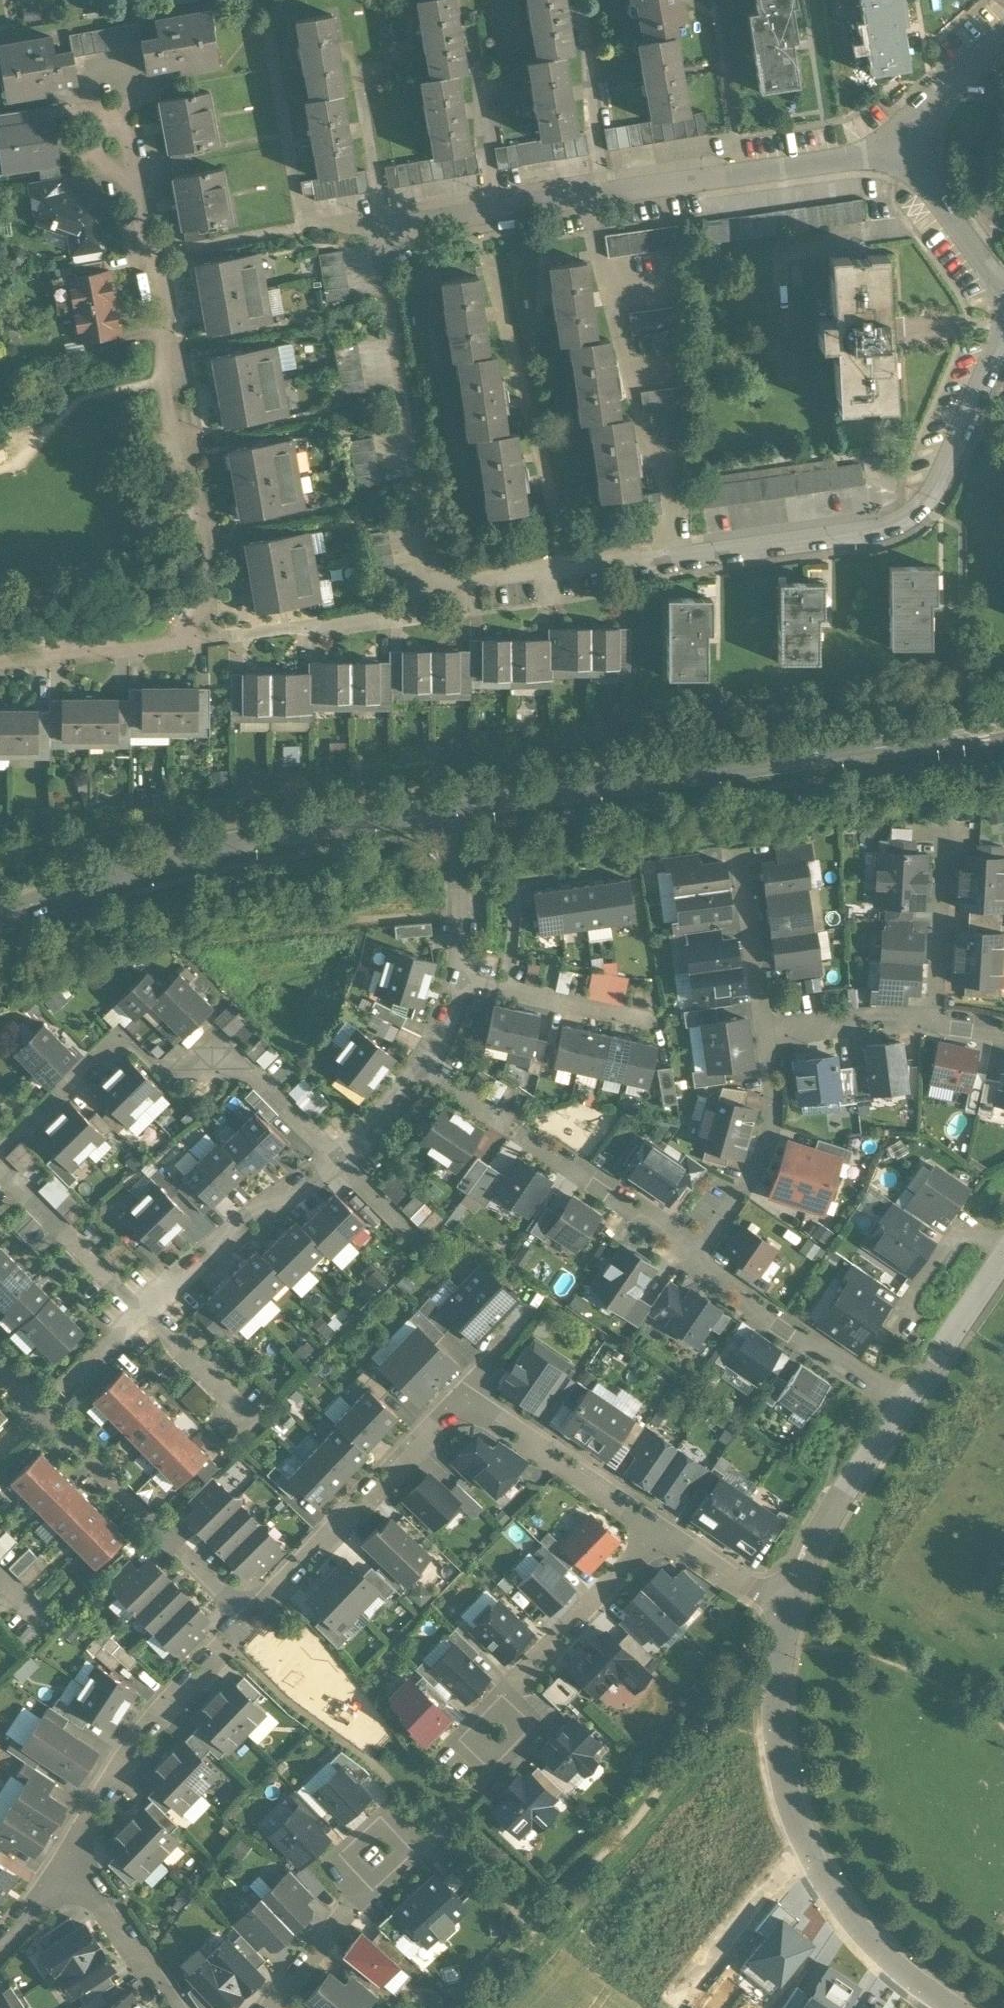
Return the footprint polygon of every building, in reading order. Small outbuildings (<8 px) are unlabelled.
[(421,26),(426,25),(431,52),(425,53),(430,79),(457,74),(466,72),(461,40),(457,41),(455,26),(458,25),(454,0),(416,0),(421,26)] [(565,0),(527,0),(528,8),(534,6),(539,33),(533,34),(537,60),(563,56),(574,54),(569,22),(565,22),(563,8),(566,8),(565,0)] [(631,2),(638,6),(644,42),(675,36),(678,36),(676,23),(686,21),(683,1),(679,2),(679,0),(631,0),(631,2)] [(757,12),(747,13),(759,94),(799,88),(793,43),(797,42),(792,7),(797,6),(796,0),(755,0),(757,12)] [(870,76),(909,70),(902,25),(906,25),(903,0),(858,0),(870,76)] [(209,11),(154,20),(157,38),(139,41),(140,45),(145,73),(170,69),(169,66),(178,65),(179,73),(219,66),(209,11)] [(331,14),(294,21),(299,46),(303,45),(308,72),(303,73),(308,99),(341,94),(344,93),(339,61),(335,62),(332,46),(336,46),(331,14)] [(136,24),(102,30),(106,51),(140,45),(139,41),(136,24)] [(102,30),(68,36),(71,52),(72,58),(106,51),(102,30)] [(0,45),(0,72),(5,101),(44,94),(43,86),(51,85),(52,87),(76,83),(72,58),(71,52),(53,55),(50,36),(0,45)] [(644,42),(638,43),(643,69),(649,68),(653,95),(647,96),(652,122),(689,115),(683,84),(679,84),(677,70),(681,69),(675,36),(644,42)] [(537,60),(528,62),(532,89),(537,88),(542,114),(537,115),(541,141),(551,139),(577,135),(571,104),(567,104),(565,89),(569,89),(563,56),(537,60)] [(430,79),(420,80),(425,106),(430,105),(434,133),(429,134),(434,159),(453,156),(471,153),(465,121),(461,121),(458,107),(463,106),(457,74),(430,79)] [(179,85),(157,89),(159,101),(181,97),(179,85)] [(159,101),(158,101),(158,102),(162,102),(166,121),(162,121),(164,133),(168,133),(171,153),(167,153),(167,154),(169,154),(191,150),(218,145),(208,92),(181,97),(159,101)] [(308,99),(305,100),(309,126),(314,125),(319,152),(314,152),(318,179),(354,173),(349,141),(345,141),(342,126),(346,126),(341,94),(308,99)] [(0,114),(0,126),(27,122),(26,110),(0,114)] [(652,122),(649,122),(653,144),(710,135),(706,112),(652,122)] [(0,126),(0,154),(3,174),(58,167),(51,119),(27,122),(0,126)] [(649,122),(615,128),(619,150),(653,144),(649,122)] [(615,128),(604,130),(608,152),(619,150),(615,128)] [(577,135),(551,139),(555,161),(589,155),(585,133),(577,135)] [(541,141),(517,145),(521,167),(555,161),(551,139),(541,141)] [(517,145),(494,149),(498,171),(521,167),(517,145)] [(191,150),(169,154),(171,166),(193,162),(191,150)] [(471,153),(453,156),(456,178),(479,174),(475,152),(471,153)] [(434,159),(419,162),(422,184),(456,178),(453,156),(434,159)] [(193,162),(171,166),(173,178),(195,174),(193,162)] [(419,162),(385,168),(388,190),(422,184),(419,162)] [(173,178),(171,178),(172,179),(175,178),(179,198),(176,199),(178,210),(181,210),(184,230),(181,230),(181,231),(182,231),(204,227),(231,222),(222,169),(195,174),(173,178)] [(365,171),(354,173),(358,194),(369,192),(365,171)] [(318,179),(311,180),(315,202),(358,194),(354,173),(318,179)] [(62,178),(29,183),(31,196),(44,201),(45,201),(47,194),(64,192),(62,178)] [(311,180),(300,182),(303,196),(313,194),(311,180)] [(82,198),(64,192),(47,194),(45,201),(44,201),(36,223),(52,229),(54,225),(67,230),(71,254),(102,249),(98,222),(94,223),(93,215),(98,200),(84,195),(82,198)] [(862,200),(851,202),(854,223),(865,222),(862,200)] [(851,202),(839,203),(842,225),(854,223),(851,202)] [(839,203),(828,205),(831,226),(842,225),(839,203)] [(828,205),(816,207),(820,228),(831,226),(828,205)] [(816,207),(805,208),(808,230),(820,228),(816,207)] [(805,208),(794,210),(797,231),(808,230),(805,208)] [(794,210),(782,211),(785,233),(797,231),(794,210)] [(782,211),(771,213),(774,234),(785,233),(782,211)] [(771,213),(760,215),(763,236),(774,234),(771,213)] [(760,215),(748,216),(751,237),(763,236),(760,215)] [(748,216),(737,218),(740,239),(751,237),(748,216)] [(737,218),(726,219),(729,240),(740,239),(737,218)] [(726,219),(714,221),(717,242),(729,240),(726,219)] [(714,221),(703,223),(706,243),(717,242),(714,221)] [(685,225),(673,227),(676,247),(676,249),(688,248),(685,225)] [(204,227),(182,231),(184,243),(206,239),(204,227)] [(673,227),(662,228),(665,249),(676,247),(673,227)] [(662,228),(627,233),(631,255),(665,250),(665,249),(662,228)] [(627,233),(604,236),(608,258),(631,255),(627,233)] [(341,251),(318,255),(322,279),(345,275),(341,251)] [(256,255),(197,265),(203,299),(262,289),(256,255)] [(883,258),(866,259),(866,262),(847,263),(847,260),(828,261),(832,324),(818,324),(820,351),(834,350),(838,412),(857,411),(857,408),(875,407),(875,409),(893,408),(883,258)] [(102,261),(68,267),(70,277),(70,279),(104,273),(102,261)] [(584,262),(548,267),(559,346),(569,344),(595,340),(585,268),(584,262)] [(70,279),(68,279),(74,310),(112,303),(107,272),(104,273),(70,279)] [(345,275),(322,279),(326,302),(349,298),(345,275)] [(70,277),(51,280),(57,314),(74,311),(74,310),(68,279),(70,279),(70,277)] [(476,277),(441,282),(452,361),(456,360),(487,356),(476,277)] [(262,289),(203,299),(209,334),(268,324),(262,289)] [(112,303),(74,310),(74,311),(79,341),(81,341),(113,335),(118,335),(112,303)] [(686,306),(663,309),(666,331),(686,328),(689,328),(686,306)] [(663,309),(629,314),(632,335),(640,334),(652,333),(666,331),(663,309)] [(666,331),(652,333),(654,354),(689,350),(686,328),(666,331)] [(652,333),(640,334),(643,356),(654,354),(652,333)] [(113,335),(81,341),(83,353),(115,347),(114,340),(113,335)] [(595,340),(569,344),(580,423),(588,422),(618,418),(615,395),(619,394),(614,361),(610,361),(607,339),(595,340)] [(357,345),(333,349),(337,372),(361,368),(357,345)] [(272,347),(213,358),(220,392),(279,382),(272,347)] [(487,356),(456,360),(467,439),(476,438),(505,434),(502,411),(506,410),(501,378),(497,378),(494,355),(487,356)] [(361,368),(337,372),(341,396),(365,392),(361,368)] [(279,382),(220,392),(226,427),(285,416),(279,382)] [(686,386),(640,393),(643,415),(652,414),(686,409),(689,408),(686,386)] [(686,409),(652,414),(655,435),(689,430),(686,409)] [(618,418),(588,422),(599,501),(637,496),(634,473),(638,472),(633,439),(629,440),(626,417),(618,418)] [(505,434),(476,438),(487,517),(525,512),(521,489),(526,488),(521,456),(517,457),(514,433),(505,434)] [(372,438),(349,442),(353,465),(376,461),(372,438)] [(289,440),(230,451),(236,485),(295,475),(289,440)] [(376,461),(353,465),(357,489),(380,485),(376,461)] [(860,464),(700,487),(703,508),(863,486),(860,464)] [(295,475),(236,485),(242,520),(301,510),(295,475)] [(659,493),(647,495),(650,516),(662,515),(659,493)] [(388,531),(364,535),(368,558),(392,554),(388,531)] [(306,534),(247,544),(252,578),(312,568),(306,534)] [(392,554),(368,558),(372,582),(396,578),(392,554)] [(312,568),(252,578),(258,613),(318,602),(312,568)] [(929,568),(889,568),(889,648),(929,648),(929,568)] [(818,585),(778,585),(778,664),(818,664),(818,585)] [(707,679),(706,600),(666,600),(667,679),(707,679)] [(577,630),(577,629),(565,629),(565,630),(562,630),(562,670),(590,670),(590,630),(577,630)] [(602,629),(602,630),(590,630),(590,670),(618,670),(618,630),(615,630),(615,629),(602,629)] [(562,670),(562,630),(550,630),(550,641),(550,670),(562,670)] [(630,670),(630,630),(618,630),(618,670),(630,670)] [(497,641),(497,640),(485,640),(485,641),(482,641),(482,681),(510,681),(510,641),(497,641)] [(523,641),(510,641),(510,681),(538,681),(538,641),(535,641),(535,640),(523,640),(523,641)] [(482,641),(470,641),(470,652),(470,681),(482,681),(482,641)] [(550,641),(538,641),(538,681),(550,681),(550,670),(550,641)] [(417,652),(417,651),(405,651),(405,652),(402,652),(402,692),(430,692),(430,652),(417,652)] [(455,651),(443,651),(443,652),(430,652),(430,692),(458,692),(458,652),(455,652),(455,651)] [(402,652),(390,652),(390,663),(390,692),(402,692),(402,652)] [(470,652),(458,652),(458,692),(470,692),(470,681),(470,652)] [(363,663),(350,663),(350,704),(378,703),(378,663),(376,663),(375,662),(363,663)] [(337,663),(325,663),(322,664),(322,704),(350,704),(350,663),(337,664),(337,663)] [(390,692),(390,663),(378,663),(378,703),(390,703),(390,692)] [(322,704),(322,664),(310,664),(310,674),(310,704),(322,704)] [(283,673),(283,674),(270,674),(270,714),(298,714),(298,674),(295,674),(295,673),(283,673)] [(242,674),(230,674),(230,715),(242,715),(242,674)] [(257,674),(245,674),(242,674),(242,715),(270,714),(270,674),(257,674)] [(310,704),(310,674),(298,674),(298,714),(310,714),(310,704)] [(141,729),(141,689),(128,689),(128,700),(129,700),(129,729),(130,729),(141,729)] [(169,689),(141,689),(141,729),(169,729),(169,689)] [(197,689),(169,689),(169,729),(197,729),(197,689)] [(209,689),(197,689),(197,729),(209,729),(209,689)] [(89,700),(61,701),(61,740),(89,740),(89,700)] [(117,700),(89,700),(89,740),(117,740),(117,700)] [(128,700),(117,700),(117,740),(130,740),(130,729),(129,729),(129,700),(128,700)] [(61,701),(48,701),(48,712),(49,712),(49,740),(50,740),(61,740),(61,701)] [(9,712),(0,712),(0,752),(9,751),(9,712)] [(37,712),(9,712),(9,751),(37,751),(37,712)] [(48,712),(37,712),(37,751),(50,751),(50,740),(49,740),(49,712),(48,712)] [(914,842),(890,840),(889,853),(913,854),(914,842)] [(809,845),(776,850),(777,863),(804,859),(804,861),(811,860),(809,845)] [(1002,847),(978,846),(977,858),(1001,859),(1002,847)] [(889,853),(877,853),(876,879),(924,882),(925,855),(913,854),(889,853)] [(697,854),(662,859),(664,872),(671,871),(671,870),(699,866),(697,854)] [(959,857),(958,882),(1003,885),(1003,859),(977,858),(959,857)] [(777,863),(762,865),(765,894),(808,888),(804,861),(804,859),(777,863)] [(699,866),(671,870),(671,871),(675,896),(726,889),(723,862),(699,866)] [(924,882),(876,879),(874,907),(886,907),(910,909),(922,909),(924,882)] [(627,880),(604,883),(610,925),(633,921),(627,880)] [(958,882),(956,908),(968,909),(1000,910),(1003,911),(1003,885),(958,882)] [(604,883),(580,886),(586,928),(610,925),(604,883)] [(580,886),(556,890),(562,931),(586,928),(580,886)] [(808,888),(765,894),(771,938),(814,932),(814,931),(811,931),(805,889),(808,889),(808,888)] [(726,889),(675,896),(678,921),(678,922),(706,918),(730,915),(726,889)] [(556,890),(532,893),(538,935),(562,931),(556,890)] [(910,909),(886,907),(885,920),(909,921),(910,909)] [(1000,910),(968,909),(968,921),(1000,922),(1000,910)] [(706,918),(678,922),(678,921),(670,922),(672,935),(684,933),(708,930),(706,918)] [(909,921),(885,920),(885,932),(909,933),(909,921)] [(1000,922),(968,921),(967,933),(999,934),(1000,922)] [(430,923),(394,926),(395,938),(431,935),(430,923)] [(708,930),(684,933),(686,946),(721,941),(719,929),(708,930)] [(814,932),(771,938),(775,966),(785,965),(785,964),(818,960),(814,932)] [(885,932),(882,932),(880,962),(919,964),(921,934),(909,933),(885,932)] [(967,933),(955,932),(954,958),(1001,960),(1003,935),(967,933)] [(721,941),(686,946),(689,972),(737,965),(733,939),(721,941)] [(434,963),(388,949),(381,972),(427,986),(434,963)] [(1001,960),(954,958),(952,983),(964,984),(1000,986),(1001,960)] [(818,960),(785,964),(785,965),(786,978),(820,973),(818,960)] [(919,964),(880,962),(879,990),(879,992),(905,993),(917,994),(919,964)] [(737,965),(689,972),(693,998),(729,993),(740,991),(737,965)] [(571,972),(560,970),(555,991),(566,994),(571,972)] [(145,972),(116,1002),(133,1019),(149,1004),(148,1003),(162,989),(145,972)] [(427,986),(381,972),(375,995),(420,1009),(427,986)] [(162,989),(148,1003),(149,1004),(165,1021),(195,991),(177,973),(162,989)] [(614,978),(592,974),(587,996),(609,1000),(614,978)] [(1000,986),(964,984),(963,996),(999,998),(1000,986)] [(905,993),(879,992),(879,990),(871,990),(870,1003),(905,1005),(905,993)] [(195,991),(165,1021),(182,1038),(212,1008),(195,991)] [(729,993),(697,997),(698,1009),(714,1007),(715,1008),(730,1006),(729,993)] [(406,1017),(374,1001),(369,1012),(401,1028),(406,1017)] [(516,1010),(493,1005),(484,1045),(507,1051),(516,1010)] [(698,1009),(682,1012),(685,1028),(701,1025),(701,1024),(716,1022),(715,1008),(714,1007),(698,1009)] [(539,1015),(516,1010),(507,1051),(531,1056),(539,1015)] [(221,1028),(229,1036),(245,1021),(238,1013),(221,1028)] [(716,1022),(701,1024),(701,1025),(705,1048),(747,1042),(744,1019),(716,1022)] [(42,1024),(12,1053),(29,1070),(45,1055),(59,1041),(42,1024)] [(585,1031),(562,1026),(553,1067),(576,1072),(585,1031)] [(380,1078),(394,1059),(357,1030),(342,1049),(380,1078)] [(609,1036),(585,1031),(576,1072),(600,1077),(609,1036)] [(609,1036),(600,1077),(623,1082),(632,1041),(609,1036)] [(261,1038),(246,1053),(254,1062),(255,1061),(269,1046),(261,1038)] [(546,1042),(534,1040),(529,1065),(527,1073),(539,1075),(546,1042)] [(45,1055),(29,1070),(46,1087),(62,1072),(76,1058),(59,1041),(45,1055)] [(656,1046),(632,1041),(623,1082),(647,1087),(656,1046)] [(747,1042),(705,1048),(708,1070),(708,1071),(723,1069),(751,1065),(747,1042)] [(899,1042),(865,1047),(867,1066),(871,1094),(872,1094),(905,1089),(899,1042)] [(976,1052),(938,1044),(930,1080),(954,1085),(953,1087),(968,1091),(972,1075),(976,1052)] [(269,1046),(255,1061),(264,1069),(278,1055),(270,1047),(269,1046)] [(380,1078),(342,1049),(327,1068),(365,1097),(380,1078)] [(529,1065),(531,1056),(507,1051),(505,1060),(529,1065)] [(834,1057),(793,1062),(798,1102),(838,1098),(839,1097),(836,1069),(834,1057)] [(160,1092),(127,1059),(110,1075),(143,1109),(160,1092)] [(1003,1059),(999,1082),(994,1104),(1003,1106),(1003,1059)] [(867,1066),(852,1067),(856,1103),(856,1104),(873,1102),(872,1094),(871,1094),(867,1066)] [(852,1067),(836,1069),(839,1097),(838,1098),(838,1105),(856,1103),(852,1067)] [(670,1068),(656,1070),(662,1106),(676,1104),(670,1068)] [(708,1070),(691,1072),(693,1088),(725,1084),(723,1069),(708,1071),(708,1070)] [(489,1076),(479,1070),(468,1089),(478,1095),(489,1076)] [(143,1109),(110,1075),(92,1092),(110,1110),(125,1125),(126,1126),(143,1109)] [(984,1077),(972,1075),(968,1091),(964,1110),(977,1112),(984,1077)] [(984,1079),(976,1114),(991,1118),(994,1104),(999,1082),(984,1079)] [(496,1080),(486,1098),(496,1104),(506,1086),(496,1080)] [(295,1102),(304,1111),(319,1096),(310,1087),(295,1102)] [(745,1091),(721,1088),(718,1100),(741,1106),(745,1091)] [(277,1115),(252,1090),(243,1098),(269,1124),(277,1115)] [(319,1096),(304,1111),(312,1120),(327,1105),(319,1096)] [(718,1100),(708,1097),(701,1121),(747,1134),(754,1110),(741,1106),(718,1100)] [(87,1121),(70,1103),(53,1120),(86,1154),(103,1137),(87,1121)] [(442,1106),(416,1146),(436,1159),(462,1119),(442,1106)] [(125,1125),(110,1110),(101,1118),(117,1134),(125,1125)] [(111,1129),(95,1113),(87,1121),(103,1137),(111,1129)] [(283,1143),(254,1113),(237,1130),(266,1160),(283,1143)] [(462,1119),(436,1159),(456,1172),(482,1133),(462,1119)] [(86,1154),(53,1120),(36,1137),(54,1155),(69,1171),(86,1154)] [(747,1134),(701,1121),(695,1145),(705,1148),(728,1155),(741,1159),(747,1134)] [(118,1135),(111,1129),(103,1137),(109,1143),(118,1135)] [(266,1160),(237,1130),(220,1146),(244,1173),(249,1177),(260,1166),(266,1160)] [(851,1150),(817,1139),(813,1151),(837,1159),(837,1160),(847,1163),(851,1150)] [(220,1146),(216,1141),(198,1159),(228,1189),(244,1173),(220,1146)] [(688,1171),(645,1141),(622,1174),(667,1204),(681,1183),(689,1171),(688,1171)] [(21,1142),(5,1157),(13,1166),(29,1150),(21,1142)] [(813,1151),(788,1143),(771,1197),(820,1212),(837,1160),(837,1159),(813,1151)] [(728,1155),(705,1148),(702,1160),(725,1167),(728,1155)] [(29,1150),(13,1166),(21,1174),(37,1159),(29,1150)] [(69,1171),(54,1155),(45,1164),(68,1187),(77,1179),(69,1171)] [(198,1159),(181,1176),(211,1206),(228,1189),(198,1159)] [(477,1159),(456,1186),(466,1194),(487,1166),(477,1159)] [(549,1182),(517,1160),(505,1177),(494,1194),(495,1194),(526,1215),(549,1182)] [(706,1169),(695,1161),(688,1171),(689,1171),(681,1183),(691,1190),(706,1169)] [(466,1194),(486,1207),(495,1194),(494,1194),(505,1177),(487,1165),(487,1166),(466,1194)] [(967,1190),(933,1167),(911,1199),(933,1214),(945,1222),(967,1190)] [(178,1190),(157,1169),(149,1178),(155,1184),(170,1199),(178,1190)] [(170,1199),(155,1184),(138,1201),(172,1235),(189,1218),(170,1199)] [(71,1193),(55,1208),(63,1217),(79,1201),(71,1193)] [(363,1224),(334,1194),(317,1211),(346,1241),(363,1224)] [(416,1194),(401,1210),(409,1218),(424,1203),(416,1194)] [(598,1216),(572,1198),(559,1216),(547,1234),(548,1234),(574,1251),(598,1216)] [(933,1214),(911,1199),(904,1210),(921,1222),(926,1225),(933,1214)] [(79,1201),(63,1217),(72,1225),(87,1210),(79,1201)] [(172,1235),(138,1201),(121,1218),(155,1252),(172,1235)] [(904,1210),(892,1202),(877,1223),(883,1227),(887,1221),(909,1236),(913,1231),(914,1232),(918,1227),(921,1222),(904,1210)] [(424,1204),(410,1219),(417,1227),(432,1212),(424,1204)] [(546,1207),(529,1232),(543,1242),(548,1234),(547,1234),(559,1216),(546,1207)] [(32,1217),(24,1209),(8,1224),(16,1233),(32,1217)] [(346,1241),(317,1211),(300,1227),(323,1253),(329,1258),(346,1241)] [(442,1220),(433,1212),(432,1212),(417,1227),(426,1236),(442,1220)] [(32,1217),(16,1233),(25,1242),(41,1226),(32,1217)] [(909,1236),(887,1221),(883,1227),(871,1246),(894,1262),(892,1264),(909,1275),(930,1243),(914,1232),(913,1231),(909,1236)] [(300,1227),(295,1222),(277,1239),(307,1269),(323,1253),(300,1227)] [(743,1228),(725,1254),(740,1264),(756,1275),(757,1275),(774,1249),(743,1228)] [(307,1269),(277,1239),(261,1255),(284,1282),(289,1286),(307,1269)] [(158,1259),(142,1241),(132,1250),(149,1268),(154,1263),(158,1259)] [(633,1255),(620,1246),(591,1289),(609,1302),(607,1306),(621,1316),(635,1296),(654,1269),(646,1263),(647,1261),(634,1253),(633,1255)] [(0,1248),(0,1278),(1,1277),(15,1264),(0,1248)] [(284,1282),(261,1255),(256,1250),(238,1268),(268,1298),(284,1282)] [(0,1278),(0,1308),(2,1310),(18,1295),(32,1281),(15,1264),(1,1277),(0,1278)] [(770,1284),(757,1275),(756,1275),(740,1264),(733,1274),(763,1294),(770,1284)] [(880,1284),(850,1264),(839,1281),(849,1287),(853,1282),(872,1296),(880,1284)] [(508,1292),(481,1267),(459,1289),(494,1322),(514,1301),(515,1300),(508,1292)] [(268,1298),(238,1268),(221,1285),(251,1315),(268,1298)] [(548,1296),(519,1276),(508,1292),(515,1300),(514,1301),(535,1315),(548,1296)] [(18,1295),(2,1310),(19,1327),(49,1298),(32,1281),(18,1295)] [(650,1307),(647,1312),(667,1325),(687,1296),(667,1282),(650,1307)] [(872,1296),(853,1282),(849,1287),(835,1307),(831,1305),(817,1325),(857,1352),(888,1306),(872,1296)] [(221,1285),(204,1302),(229,1328),(234,1332),(251,1315),(221,1285)] [(494,1322),(459,1289),(440,1309),(454,1323),(474,1342),(494,1322)] [(687,1296),(667,1325),(695,1344),(707,1326),(718,1310),(690,1291),(687,1296)] [(650,1307),(635,1296),(621,1316),(637,1327),(647,1312),(650,1307)] [(66,1315),(49,1298),(19,1327),(36,1344),(66,1315)] [(440,1309),(428,1298),(417,1310),(443,1334),(454,1323),(440,1309)] [(229,1328),(204,1302),(193,1313),(218,1339),(229,1328)] [(443,1334),(417,1310),(408,1320),(416,1328),(417,1328),(434,1344),(443,1335),(443,1334)] [(718,1310),(707,1326),(718,1334),(729,1317),(718,1310)] [(66,1315),(36,1344),(53,1361),(83,1332),(66,1315)] [(434,1344),(417,1328),(416,1328),(398,1347),(436,1383),(454,1364),(434,1344)] [(778,1351),(749,1331),(739,1346),(727,1364),(728,1365),(756,1383),(778,1351)] [(730,1339),(714,1362),(725,1370),(728,1365),(727,1364),(739,1346),(730,1339)] [(436,1383),(398,1347),(380,1366),(417,1402),(436,1383)] [(563,1374),(526,1349),(500,1388),(536,1412),(543,1403),(562,1374),(563,1374)] [(165,1351),(149,1367),(157,1375),(173,1360),(173,1359),(165,1351)] [(787,1383),(776,1400),(806,1420),(829,1385),(800,1365),(787,1383)] [(387,1392),(364,1370),(356,1378),(367,1389),(379,1400),(387,1392)] [(122,1371),(92,1401),(109,1418),(139,1388),(122,1371)] [(562,1374),(543,1403),(556,1412),(561,1404),(575,1383),(562,1374)] [(776,1376),(760,1399),(771,1406),(776,1400),(787,1383),(776,1376)] [(575,1383),(561,1404),(572,1411),(587,1389),(576,1382),(575,1383)] [(213,1400),(196,1383),(180,1398),(197,1415),(213,1400)] [(139,1388),(109,1418),(126,1435),(155,1405),(139,1388)] [(379,1400),(367,1389),(350,1406),(380,1435),(397,1418),(379,1400)] [(610,1405),(587,1389),(572,1411),(560,1428),(583,1444),(610,1405)] [(155,1405),(126,1435),(143,1452),(172,1422),(155,1405)] [(633,1420),(610,1405),(583,1444),(606,1460),(618,1442),(633,1420)] [(380,1435),(350,1406),(333,1424),(336,1427),(336,1426),(364,1453),(364,1452),(380,1435)] [(643,1427),(633,1420),(618,1442),(628,1449),(643,1427)] [(172,1422),(143,1452),(159,1469),(189,1439),(172,1422)] [(364,1453),(336,1426),(336,1427),(320,1444),(350,1473),(367,1455),(364,1452),(364,1453)] [(643,1427),(628,1449),(638,1456),(638,1457),(653,1435),(643,1427)] [(653,1435),(638,1457),(638,1456),(626,1473),(649,1489),(676,1450),(653,1435)] [(189,1439),(159,1469),(176,1486),(193,1470),(206,1456),(189,1439)] [(28,1441),(21,1448),(26,1453),(33,1446),(28,1441)] [(491,1451),(488,1447),(483,1452),(476,1451),(477,1447),(472,1442),(452,1463),(470,1481),(475,1476),(494,1495),(515,1473),(491,1451)] [(350,1473),(320,1444),(303,1461),(333,1490),(350,1473)] [(525,1463),(498,1444),(491,1451),(515,1473),(525,1463)] [(698,1465),(676,1450),(649,1489),(672,1504),(684,1487),(683,1487),(698,1465)] [(56,1470),(39,1453),(10,1482),(26,1500),(56,1470)] [(206,1456),(193,1470),(202,1479),(215,1466),(206,1456)] [(333,1490),(303,1461),(286,1478),(298,1490),(317,1507),(333,1490)] [(698,1465),(683,1487),(684,1487),(694,1494),(698,1488),(709,1472),(698,1465)] [(286,1478),(274,1466),(266,1475),(290,1498),(298,1490),(286,1478)] [(712,1467),(709,1472),(698,1488),(708,1495),(719,1478),(720,1479),(723,1474),(712,1467)] [(56,1470),(26,1500),(43,1516),(73,1487),(56,1470)] [(446,1494),(428,1476),(427,1476),(405,1499),(434,1527),(456,1504),(456,1503),(446,1494)] [(211,1478),(188,1501),(196,1509),(220,1486),(211,1478)] [(720,1479),(719,1478),(708,1495),(692,1518),(720,1537),(747,1498),(720,1479)] [(482,1508),(456,1484),(446,1494),(456,1503),(456,1504),(471,1519),(482,1508)] [(196,1509),(186,1519),(189,1522),(189,1524),(193,1528),(195,1528),(205,1538),(239,1505),(239,1497),(230,1497),(220,1486),(196,1509)] [(73,1487),(43,1516),(60,1534),(90,1504),(73,1487)] [(774,1516),(747,1498),(720,1537),(748,1556),(764,1534),(775,1517),(774,1516)] [(90,1504),(60,1534),(77,1551),(107,1521),(90,1504)] [(257,1524),(239,1505),(205,1538),(208,1541),(208,1543),(211,1547),(214,1547),(224,1557),(257,1524)] [(788,1519),(777,1511),(774,1516),(775,1517),(764,1534),(774,1541),(788,1519)] [(616,1542),(590,1517),(561,1547),(575,1560),(587,1572),(616,1542)] [(389,1519),(378,1530),(375,1528),(361,1542),(383,1563),(406,1585),(407,1584),(420,1570),(418,1569),(429,1557),(389,1519)] [(107,1521),(77,1551),(94,1568),(124,1538),(107,1521)] [(257,1524),(224,1557),(234,1567),(233,1569),(237,1573),(239,1573),(243,1576),(251,1568),(276,1543),(265,1532),(265,1524),(257,1524)] [(0,1536),(0,1559),(16,1543),(5,1531),(3,1533),(0,1536)] [(561,1547),(551,1537),(543,1546),(567,1569),(575,1560),(561,1547)] [(276,1543),(251,1568),(259,1577),(284,1551),(276,1543)] [(543,1546),(542,1546),(533,1555),(541,1562),(541,1561),(559,1578),(567,1569),(543,1546)] [(28,1549),(8,1569),(16,1577),(36,1557),(28,1549)] [(16,1577),(25,1586),(48,1563),(39,1555),(36,1557),(16,1577)] [(362,1576),(345,1559),(325,1579),(357,1610),(375,1590),(376,1589),(362,1576)] [(128,1560),(105,1583),(116,1594),(139,1571),(128,1560)] [(139,1571),(116,1594),(135,1613),(168,1580),(158,1570),(159,1568),(155,1564),(152,1564),(149,1561),(139,1571)] [(559,1578),(541,1561),(541,1562),(519,1584),(549,1613),(562,1600),(561,1599),(571,1590),(559,1578)] [(406,1585),(383,1563),(374,1571),(393,1589),(399,1595),(408,1585),(407,1584),(406,1585)] [(374,1571),(370,1567),(362,1576),(376,1589),(375,1590),(384,1599),(393,1589),(374,1571)] [(671,1582),(660,1571),(641,1590),(676,1623),(694,1604),(671,1582)] [(700,1592),(680,1573),(671,1582),(692,1601),(700,1592)] [(357,1610),(325,1579),(306,1599),(323,1616),(337,1630),(338,1629),(357,1610)] [(168,1580),(135,1613),(153,1632),(186,1599),(177,1589),(177,1587),(173,1583),(171,1583),(168,1580)] [(420,1584),(408,1596),(418,1606),(430,1594),(420,1584)] [(676,1623),(641,1590),(622,1610),(628,1615),(648,1635),(657,1643),(676,1623)] [(186,1599),(153,1632),(172,1651),(198,1626),(205,1618),(202,1615),(203,1612),(199,1609),(197,1609),(186,1599)] [(472,1627),(470,1629),(485,1643),(503,1661),(530,1634),(497,1602),(472,1627)] [(648,1635),(628,1615),(619,1625),(628,1633),(639,1644),(648,1635)] [(337,1630),(323,1616),(314,1625),(336,1648),(347,1637),(338,1629),(337,1630)] [(485,1643),(470,1629),(472,1627),(463,1619),(454,1629),(477,1652),(485,1643)] [(198,1626),(172,1651),(181,1660),(206,1634),(198,1626)] [(477,1652),(454,1629),(445,1639),(453,1647),(454,1646),(470,1662),(478,1653),(477,1652)] [(605,1633),(569,1671),(595,1696),(616,1674),(633,1690),(648,1675),(642,1669),(617,1644),(605,1633)] [(639,1644),(628,1633),(617,1644),(642,1669),(653,1658),(639,1644)] [(110,1637),(101,1646),(102,1647),(120,1663),(126,1667),(134,1659),(110,1637)] [(93,1639),(85,1648),(94,1656),(102,1647),(101,1646),(93,1639)] [(432,1668),(432,1669),(441,1678),(465,1701),(487,1678),(470,1662),(454,1646),(453,1647),(432,1668)] [(120,1663),(102,1647),(94,1656),(112,1672),(120,1663)] [(424,1660),(415,1669),(422,1676),(433,1687),(441,1678),(432,1669),(432,1668),(424,1660)] [(135,1692),(96,1666),(82,1686),(122,1712),(135,1692)] [(433,1687),(422,1676),(413,1685),(439,1710),(447,1701),(433,1687)] [(259,1694),(242,1677),(234,1686),(251,1702),(259,1694)] [(558,1677),(541,1694),(558,1710),(575,1694),(558,1677)] [(413,1685),(408,1680),(392,1697),(393,1705),(403,1714),(401,1716),(412,1727),(410,1729),(425,1743),(448,1718),(413,1685)] [(234,1686),(228,1681),(210,1699),(245,1732),(263,1714),(234,1686)] [(122,1712),(82,1686),(69,1706),(88,1719),(109,1732),(122,1712)] [(69,1706),(58,1699),(51,1709),(68,1720),(78,1726),(82,1729),(88,1719),(69,1706)] [(245,1732),(210,1699),(192,1718),(200,1725),(226,1750),(227,1751),(245,1732)] [(51,1709),(49,1707),(42,1717),(61,1729),(68,1720),(51,1709)] [(61,1729),(42,1717),(23,1746),(23,1747),(41,1759),(54,1768),(76,1782),(96,1752),(71,1736),(61,1729)] [(68,1720),(61,1729),(71,1736),(78,1726),(68,1720)] [(599,1745),(576,1723),(568,1724),(543,1749),(544,1758),(549,1762),(574,1787),(575,1787),(567,1779),(576,1769),(582,1774),(594,1761),(589,1756),(599,1745)] [(226,1750),(200,1725),(191,1734),(209,1751),(217,1759),(226,1750)] [(209,1751),(191,1734),(183,1743),(200,1759),(209,1751)] [(41,1759),(23,1747),(23,1746),(13,1739),(6,1750),(24,1763),(34,1769),(41,1759)] [(183,1743),(181,1741),(163,1760),(198,1793),(216,1775),(200,1759),(183,1743)] [(363,1769),(340,1751),(329,1762),(338,1771),(340,1768),(357,1785),(368,1774),(363,1769)] [(41,1759),(34,1769),(47,1778),(54,1768),(41,1759)] [(198,1793),(163,1760),(145,1779),(155,1788),(173,1805),(180,1812),(198,1793)] [(574,1787),(549,1762),(540,1771),(561,1791),(566,1796),(574,1787)] [(34,1769),(24,1763),(14,1778),(25,1785),(26,1783),(45,1796),(54,1782),(47,1778),(34,1769)] [(540,1771),(536,1767),(528,1776),(552,1799),(561,1791),(540,1771)] [(338,1771),(315,1792),(342,1820),(367,1796),(357,1785),(340,1768),(338,1771)] [(528,1776),(523,1781),(518,1776),(500,1795),(504,1800),(494,1811),(518,1835),(530,1823),(535,1827),(552,1809),(547,1804),(552,1799),(528,1776)] [(45,1796),(26,1783),(25,1785),(11,1807),(48,1831),(63,1807),(45,1796)] [(173,1805),(155,1788),(147,1797),(151,1801),(164,1814),(173,1805)] [(319,1815),(294,1789),(283,1800),(294,1811),(296,1809),(310,1823),(319,1815)] [(164,1814),(151,1801),(143,1810),(169,1835),(177,1826),(164,1814)] [(15,1843),(27,1851),(32,1854),(48,1831),(11,1807),(0,1823),(0,1833),(15,1843)] [(141,1809),(123,1827),(158,1861),(176,1842),(169,1835),(143,1810),(141,1809)] [(310,1823),(296,1809),(294,1811),(270,1834),(300,1864),(326,1839),(310,1823)] [(123,1827),(105,1846),(116,1856),(137,1877),(140,1879),(158,1861),(123,1827)] [(6,1856),(15,1843),(0,1833),(0,1853),(6,1856)] [(15,1843),(6,1856),(19,1864),(27,1851),(15,1843)] [(137,1877),(116,1856),(112,1860),(107,1865),(129,1886),(137,1877)] [(304,1865),(294,1875),(312,1894),(315,1897),(325,1887),(304,1865)] [(14,1876),(0,1867),(0,1897),(14,1876)] [(294,1875),(290,1871),(280,1880),(302,1903),(312,1894),(294,1875)] [(396,1913),(396,1914),(409,1929),(424,1945),(436,1934),(443,1936),(452,1927),(450,1920),(465,1907),(437,1876),(396,1913)] [(302,1903),(280,1880),(261,1899),(292,1932),(308,1916),(308,1909),(302,1903)] [(292,1932),(261,1899),(241,1917),(263,1940),(269,1947),(276,1947),(292,1932)] [(755,1932),(764,1939),(781,1919),(792,1928),(798,1920),(778,1904),(755,1932)] [(396,1913),(394,1910),(376,1927),(380,1931),(393,1943),(409,1929),(396,1914),(396,1913)] [(263,1940),(241,1917),(232,1927),(240,1935),(253,1949),(263,1940)] [(69,1918),(39,1938),(47,1949),(77,1930),(69,1918)] [(792,1928),(781,1919),(764,1939),(739,1970),(770,1995),(811,1943),(792,1928)] [(47,1949),(41,1953),(55,1975),(98,1947),(83,1925),(77,1930),(47,1949)] [(393,1943),(380,1931),(371,1942),(396,1964),(404,1954),(393,1943)] [(371,1942),(360,1933),(343,1953),(355,1963),(374,1979),(379,1984),(396,1964),(371,1942)] [(253,1949),(240,1935),(230,1944),(254,1970),(264,1961),(253,1949)] [(230,1944),(225,1940),(206,1958),(242,1995),(261,1977),(230,1944)] [(98,1947),(55,1975),(70,1997),(76,1993),(106,1973),(112,1968),(98,1947)] [(206,1958),(188,1976),(196,1984),(218,2007),(228,2007),(242,1995),(206,1958)] [(374,1979),(355,1963),(348,1972),(352,1976),(366,1988),(374,1979)] [(811,1998),(804,2007),(845,2007),(858,1990),(830,1970),(811,1998)] [(106,1973),(76,1993),(83,2004),(99,1994),(113,1984),(106,1973)] [(328,1974),(306,2000),(315,2007),(357,2007),(361,2003),(361,2002),(343,1987),(328,1974)] [(366,1988),(352,1976),(343,1987),(361,2002),(361,2003),(366,2007),(375,1996),(366,1988)] [(196,1984),(187,1993),(196,2006),(198,2007),(218,2007),(196,1984)] [(10,1987),(0,1993),(0,1994),(9,2007),(24,2007),(10,1987)] [(811,1998),(796,1988),(782,2007),(804,2007),(811,1998)] [(107,2007),(139,2007),(129,1993),(107,2007)] [(0,1994),(0,2007),(9,2007),(0,1994)] [(81,2007),(82,2007),(100,2007),(106,2004),(99,1994),(83,2004),(81,2007)]
